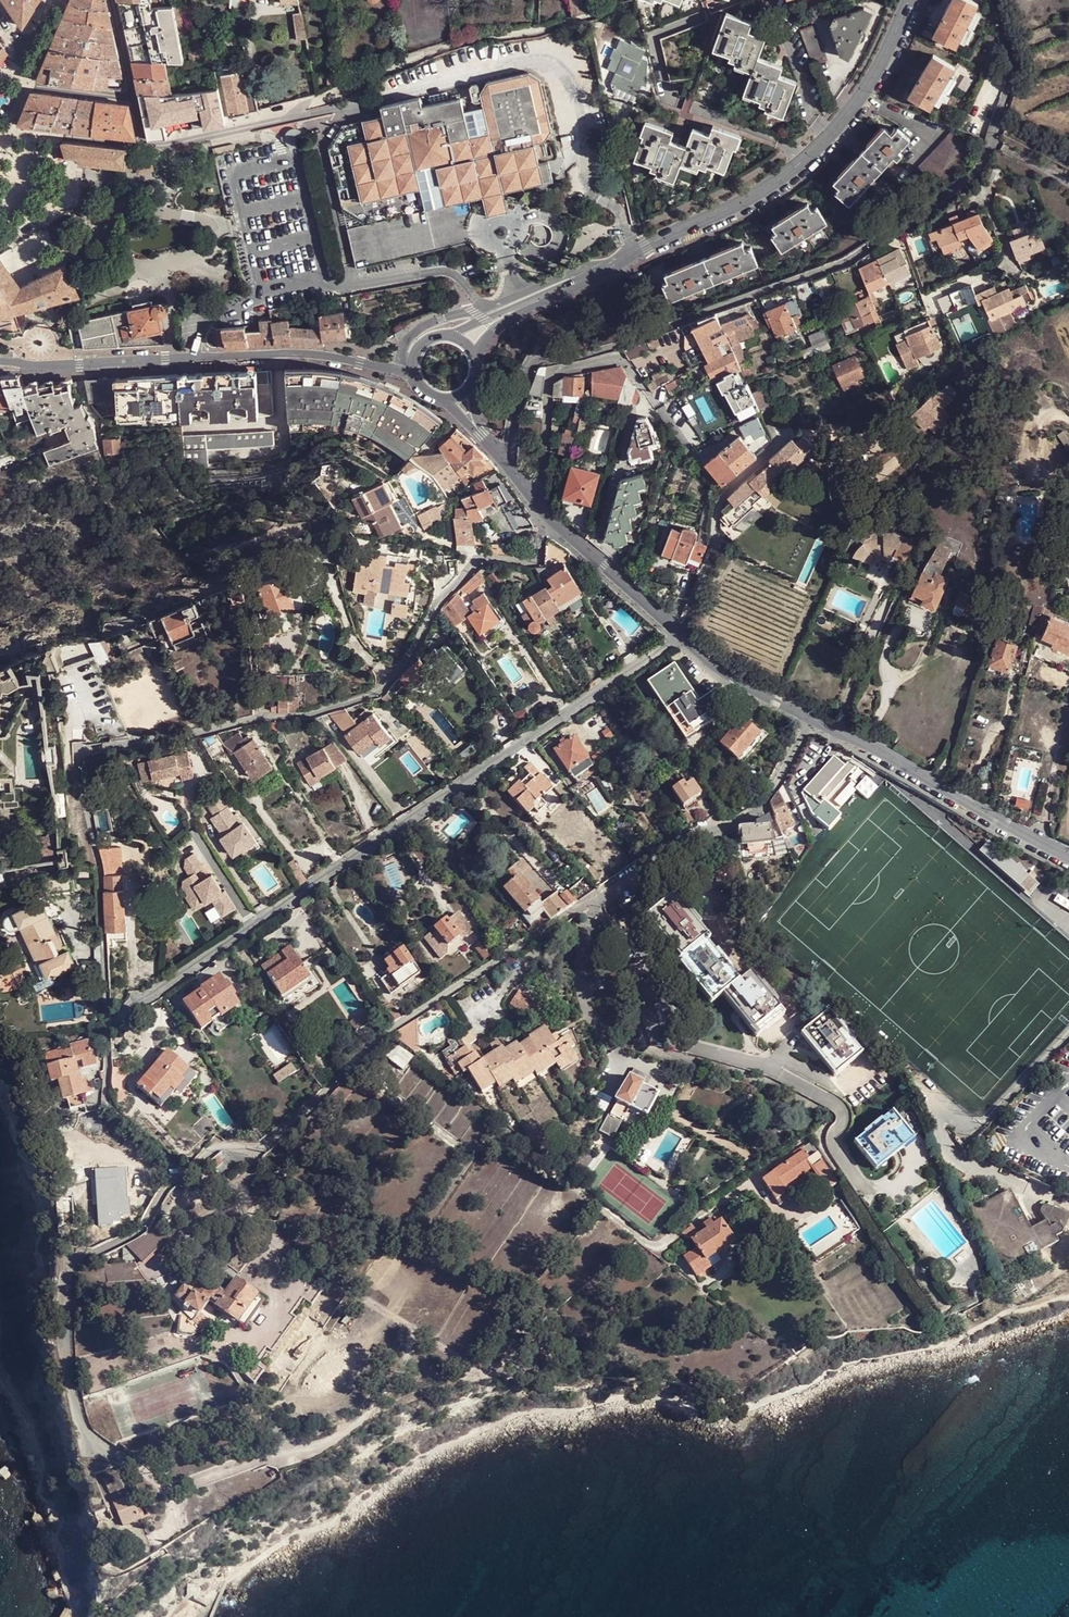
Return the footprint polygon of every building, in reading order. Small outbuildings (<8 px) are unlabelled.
[(41,0),(6,0),(12,8),(24,26),(41,0)] [(70,3),(108,10),(106,0),(72,0),(70,3)] [(573,16),(584,13),(583,7),(582,0),(570,0),(573,16)] [(682,0),(681,3),(678,2),(674,3),(640,16),(643,31),(704,8),(703,5),(706,4),(705,0),(683,0),(682,0)] [(956,47),(960,40),(965,43),(980,14),(975,12),(978,4),(970,0),(952,0),(933,36),(956,47)] [(152,7),(151,1),(119,1),(126,31),(133,61),(165,62),(174,62),(184,62),(173,6),(157,7),(152,7)] [(94,25),(89,38),(115,42),(108,10),(70,3),(67,11),(64,19),(94,25)] [(592,11),(591,5),(583,7),(584,13),(592,11)] [(841,55),(849,58),(873,12),(864,7),(835,17),(832,24),(841,55)] [(705,16),(708,23),(722,18),(720,11),(705,16)] [(301,13),(293,14),(297,40),(302,40),(307,39),(301,13)] [(775,110),(785,113),(796,82),(780,75),(783,67),(759,58),(766,37),(755,34),(749,31),(753,22),(727,13),(714,47),(724,50),(723,53),(731,56),(730,58),(729,59),(736,62),(735,65),(743,68),(744,65),(754,69),(753,72),(752,74),(751,74),(745,91),(755,95),(754,97),(761,100),(760,104),(766,107),(765,110),(774,113),(775,110)] [(60,27),(57,34),(89,38),(94,25),(64,19),(60,27)] [(713,38),(708,23),(663,41),(673,83),(689,81),(682,50),(713,38)] [(814,26),(800,31),(814,65),(827,60),(814,26)] [(84,54),(101,56),(119,59),(115,42),(89,38),(57,34),(54,41),(52,48),(84,54)] [(611,85),(612,87),(614,89),(615,90),(616,86),(638,95),(643,84),(646,85),(646,86),(648,87),(648,71),(647,69),(646,67),(648,61),(643,58),(646,50),(636,46),(637,44),(632,42),(631,44),(621,39),(616,49),(614,48),(610,57),(612,58),(608,68),(616,72),(611,84),(611,85)] [(45,64),(77,70),(84,54),(52,48),(48,56),(45,64)] [(206,61),(213,60),(210,48),(203,49),(206,61)] [(191,62),(206,61),(203,49),(189,51),(191,62)] [(0,57),(0,64),(9,54),(6,50),(0,57)] [(84,85),(94,87),(101,56),(84,54),(77,70),(73,85),(84,85)] [(909,96),(930,109),(935,102),(939,105),(956,78),(951,75),(956,68),(933,54),(909,96)] [(94,87),(108,88),(110,76),(116,76),(123,77),(119,59),(101,56),(94,87)] [(224,66),(240,62),(239,57),(223,60),(224,66)] [(169,77),(165,62),(133,61),(134,69),(136,77),(169,77)] [(56,82),(73,85),(77,70),(45,64),(38,80),(56,82)] [(249,112),(259,110),(254,90),(245,91),(243,81),(241,71),(222,76),(230,118),(250,114),(249,112)] [(383,116),(361,121),(366,142),(347,147),(360,204),(420,192),(424,211),(445,206),(468,201),(484,198),(503,193),(554,181),(552,174),(550,164),(539,166),(533,145),(546,142),(553,130),(541,79),(529,72),(487,81),(480,92),(479,85),(477,84),(472,85),(471,88),(473,100),(476,102),(482,100),(485,113),(466,117),(461,98),(422,107),(420,97),(381,106),(383,116)] [(958,87),(966,92),(973,81),(965,76),(958,87)] [(172,94),(169,77),(136,77),(138,85),(139,93),(172,94)] [(245,91),(254,90),(252,79),(243,81),(245,91)] [(748,104),(691,83),(686,97),(687,97),(743,118),(748,104)] [(635,102),(638,95),(616,86),(615,90),(614,92),(635,102)] [(218,89),(181,93),(172,94),(139,93),(144,117),(149,140),(167,138),(166,133),(163,118),(198,111),(198,108),(201,108),(205,127),(226,124),(218,89)] [(29,100),(26,107),(58,113),(65,96),(33,92),(29,100)] [(65,96),(58,113),(52,129),(72,131),(80,98),(72,97),(65,96)] [(89,99),(80,98),(72,131),(93,133),(97,100),(89,99)] [(129,104),(97,100),(93,133),(136,138),(133,121),(129,104)] [(715,168),(717,165),(726,168),(734,148),(731,147),(736,134),(719,127),(720,126),(655,103),(648,122),(651,123),(646,136),(644,135),(636,156),(646,159),(645,162),(652,165),(651,169),(658,171),(657,174),(665,177),(666,174),(676,178),(681,166),(680,165),(681,163),(682,160),(691,163),(690,166),(699,169),(700,166),(707,169),(708,165),(715,168)] [(58,113),(26,107),(22,116),(19,124),(52,129),(58,113)] [(366,142),(361,121),(343,125),(329,147),(337,184),(343,210),(366,224),(424,211),(420,192),(360,204),(347,147),(366,142)] [(641,134),(644,135),(646,136),(651,123),(648,122),(645,121),(641,134)] [(841,176),(840,176),(833,182),(839,188),(835,192),(850,206),(882,170),(894,158),(898,161),(903,155),(900,152),(911,140),(898,128),(892,134),(886,128),(881,133),(879,131),(871,139),(873,141),(870,145),(868,145),(856,158),(857,159),(853,163),(850,161),(842,170),(845,172),(841,176)] [(303,134),(302,132),(299,130),(297,129),(294,129),(291,130),(289,131),(287,134),(286,137),(287,140),(288,142),(290,145),(293,146),(296,146),(298,145),(301,144),(303,142),(304,139),(304,137),(303,134)] [(918,169),(931,181),(966,143),(953,131),(918,169)] [(742,135),(736,134),(731,147),(734,148),(737,148),(742,135)] [(63,142),(68,159),(70,158),(72,158),(73,158),(76,159),(77,159),(78,160),(80,163),(83,163),(129,168),(130,167),(131,166),(131,165),(129,157),(126,157),(127,149),(66,141),(63,142)] [(539,166),(550,164),(558,162),(553,141),(546,142),(533,145),(539,166)] [(137,167),(139,172),(139,173),(153,169),(150,156),(144,157),(146,165),(137,167)] [(135,159),(137,167),(146,165),(144,157),(135,159)] [(994,167),(989,181),(998,185),(1003,170),(994,167)] [(520,199),(527,204),(532,197),(532,195),(531,192),(528,192),(526,192),(523,193),(520,199)] [(504,196),(503,193),(484,198),(484,201),(488,218),(508,214),(504,196)] [(535,225),(535,221),(534,216),(532,210),(527,204),(520,199),(518,199),(510,196),(504,196),(508,214),(488,218),(484,201),(478,204),(473,209),(471,213),(468,201),(445,206),(424,211),(366,224),(348,228),(351,241),(357,267),(470,242),(472,246),(478,251),(484,255),(491,257),(499,257),(507,256),(519,252),(525,247),(531,240),(535,230),(535,225)] [(781,222),(781,221),(772,225),(777,232),(772,235),(782,252),(828,223),(817,206),(812,209),(808,203),(800,208),(800,210),(796,212),(794,209),(784,216),(786,219),(781,222)] [(525,247),(519,252),(524,258),(531,261),(540,264),(549,263),(557,259),(563,252),(568,244),(569,236),(568,227),(563,218),(556,211),(549,208),(542,207),(536,208),(532,210),(534,216),(535,221),(535,225),(542,224),(547,225),(551,229),(553,234),(552,240),(549,245),(543,247),(538,247),(533,245),(531,240),(525,247)] [(966,213),(968,218),(978,214),(976,210),(966,213)] [(961,221),(953,224),(931,233),(934,241),(939,239),(942,246),(960,240),(969,236),(980,250),(994,239),(985,227),(979,214),(978,214),(968,218),(961,221)] [(950,218),(953,224),(961,221),(959,215),(950,218)] [(1014,231),(1017,239),(1031,234),(1028,226),(1014,231)] [(1012,241),(1018,254),(1019,259),(1030,255),(1046,249),(1039,231),(1031,234),(1017,239),(1012,241)] [(900,233),(874,251),(878,259),(890,284),(895,281),(894,279),(910,271),(906,264),(908,262),(901,249),(905,247),(900,233)] [(963,248),(960,240),(942,246),(945,254),(963,248)] [(675,272),(674,271),(665,274),(668,282),(662,284),(670,302),(759,265),(751,247),(746,249),(743,242),(734,246),(734,247),(729,249),(728,247),(717,251),(719,254),(713,256),(713,255),(694,262),(695,264),(690,265),(689,263),(678,267),(679,270),(675,272)] [(866,265),(860,268),(870,293),(874,291),(890,284),(878,259),(874,251),(863,259),(866,265)] [(1030,255),(1019,259),(1021,263),(1032,259),(1030,255)] [(21,333),(16,317),(29,314),(79,302),(67,266),(22,290),(0,259),(0,334),(21,333)] [(1054,278),(1067,273),(1064,264),(1050,270),(1054,278)] [(912,275),(910,271),(894,279),(895,281),(896,283),(912,275)] [(820,280),(828,302),(838,298),(829,277),(820,280)] [(1017,328),(1001,292),(997,293),(994,287),(991,289),(989,284),(975,291),(977,295),(972,297),(969,290),(954,297),(961,312),(982,302),(991,321),(992,321),(999,336),(1017,328)] [(1001,292),(1011,312),(1034,302),(1026,286),(1016,290),(1014,286),(1001,292)] [(874,291),(870,293),(874,301),(874,303),(878,301),(874,291)] [(874,303),(874,301),(868,303),(866,298),(838,310),(847,334),(859,329),(859,328),(870,322),(870,324),(876,321),(879,329),(884,327),(874,303)] [(155,304),(153,305),(152,300),(141,302),(130,304),(131,309),(84,319),(68,322),(73,349),(140,345),(158,344),(164,344),(161,330),(158,317),(160,316),(162,316),(164,314),(164,310),(164,307),(163,305),(160,304),(158,303),(155,304)] [(787,304),(768,312),(774,326),(778,335),(782,335),(785,343),(799,337),(795,329),(803,326),(799,317),(802,315),(796,300),(787,304)] [(750,302),(718,313),(723,324),(724,327),(735,351),(741,365),(749,362),(740,341),(756,335),(754,331),(760,328),(759,323),(757,323),(755,317),(750,319),(748,314),(754,312),(750,302)] [(817,311),(821,320),(827,317),(823,308),(817,311)] [(335,340),(346,339),(347,339),(344,312),(320,315),(320,317),(321,330),(323,341),(324,341),(335,340)] [(325,347),(324,341),(323,341),(321,330),(320,317),(312,318),(312,329),(291,327),(293,344),(309,345),(325,347)] [(735,351),(724,327),(723,327),(719,317),(694,329),(710,363),(735,351)] [(269,344),(275,343),(272,323),(271,319),(260,320),(261,330),(263,344),(269,344)] [(284,344),(293,344),(291,327),(289,320),(272,323),(275,343),(284,344)] [(933,330),(931,326),(929,322),(906,331),(910,339),(897,344),(909,370),(921,365),(918,359),(915,350),(923,347),(921,343),(937,337),(934,330),(933,330)] [(393,330),(395,334),(405,328),(403,325),(393,330)] [(234,347),(249,345),(246,331),(245,326),(222,329),(216,329),(220,348),(234,347)] [(828,339),(831,347),(840,344),(832,328),(825,331),(828,339)] [(256,345),(263,344),(261,330),(246,331),(249,345),(256,345)] [(810,337),(814,346),(828,339),(825,331),(810,337)] [(625,350),(632,360),(647,354),(646,352),(661,345),(658,337),(625,350)] [(942,349),(937,337),(921,343),(923,347),(915,350),(918,359),(942,349)] [(807,358),(827,349),(831,347),(828,339),(814,346),(815,347),(804,352),(807,358)] [(693,371),(705,365),(696,347),(684,353),(693,371)] [(741,365),(735,351),(710,363),(707,365),(715,380),(726,374),(734,370),(736,374),(740,372),(743,371),(741,365)] [(835,366),(844,386),(848,394),(860,389),(857,380),(864,376),(855,357),(835,366)] [(753,364),(748,366),(752,376),(757,373),(753,364)] [(539,371),(538,374),(547,375),(547,368),(547,366),(543,367),(541,369),(539,371)] [(593,372),(594,395),(620,400),(628,377),(628,376),(622,366),(593,372)] [(752,376),(748,366),(744,368),(745,371),(747,378),(752,376)] [(291,415),(293,442),(295,442),(299,441),(309,441),(318,442),(320,429),(326,430),(334,431),(343,433),(349,435),(356,438),(363,441),(372,445),(380,449),(390,455),(400,463),(405,467),(411,460),(412,458),(443,423),(433,415),(423,407),(415,402),(400,394),(386,386),(377,383),(370,380),(361,378),(351,375),(342,373),(331,372),(317,370),(310,370),(295,370),(288,370),(291,415)] [(654,391),(672,382),(665,370),(653,376),(658,385),(653,388),(654,391)] [(753,393),(749,384),(746,384),(740,372),(736,374),(734,370),(726,374),(728,378),(720,382),(726,394),(727,393),(736,410),(737,410),(740,416),(745,413),(745,410),(747,408),(751,416),(760,411),(760,409),(753,393)] [(547,375),(538,374),(530,396),(544,397),(544,393),(546,385),(547,379),(547,375)] [(203,379),(182,380),(184,419),(184,425),(275,421),(273,376),(244,377),(203,379)] [(12,377),(4,378),(13,405),(14,410),(21,432),(37,425),(40,434),(45,450),(50,466),(100,449),(96,439),(98,437),(96,425),(91,417),(88,418),(84,405),(77,407),(73,395),(71,383),(56,387),(55,383),(48,385),(41,387),(39,384),(25,388),(21,377),(12,377)] [(584,393),(585,378),(575,378),(567,377),(555,384),(555,396),(566,396),(566,394),(581,394),(584,394),(584,393)] [(635,386),(628,377),(620,400),(619,404),(631,407),(633,404),(637,387),(636,385),(635,386)] [(13,405),(4,378),(0,378),(0,406),(13,405)] [(182,380),(119,384),(121,402),(123,423),(144,422),(145,430),(162,429),(162,420),(166,420),(179,419),(184,419),(182,380)] [(679,386),(676,380),(672,382),(654,391),(656,393),(659,392),(661,395),(679,386)] [(88,384),(91,403),(114,402),(112,384),(100,383),(88,384)] [(764,389),(753,393),(760,409),(771,404),(764,389)] [(566,402),(580,402),(581,394),(566,394),(566,396),(566,402)] [(932,399),(916,413),(937,435),(951,418),(932,399)] [(575,421),(581,423),(582,417),(584,410),(585,403),(580,402),(575,421)] [(950,409),(955,413),(960,406),(955,403),(950,409)] [(581,423),(579,432),(584,433),(587,424),(588,424),(591,411),(584,410),(582,417),(581,423)] [(641,457),(642,460),(654,456),(652,445),(660,442),(656,430),(654,430),(653,424),(647,417),(640,419),(631,453),(632,460),(641,457)] [(179,419),(166,420),(166,429),(179,428),(179,419)] [(742,427),(747,437),(753,434),(755,439),(766,434),(758,419),(742,427)] [(474,446),(458,430),(454,433),(451,437),(466,454),(474,446)] [(565,435),(561,453),(572,456),(574,449),(578,435),(579,432),(568,430),(567,435),(565,435)] [(1068,448),(1068,447),(1068,438),(1064,431),(1059,435),(1068,448)] [(753,434),(747,437),(750,443),(755,439),(753,434)] [(578,435),(574,449),(580,450),(583,437),(578,435)] [(812,441),(815,439),(811,435),(808,438),(808,436),(805,437),(797,444),(793,439),(755,472),(756,474),(734,494),(725,509),(734,519),(753,503),(749,497),(758,489),(763,493),(765,496),(768,494),(770,492),(771,491),(772,489),(790,474),(791,473),(793,472),(795,471),(796,469),(797,467),(797,465),(812,451),(818,447),(812,441)] [(707,463),(725,485),(757,457),(756,455),(740,436),(707,463)] [(273,437),(183,441),(184,453),(184,473),(208,472),(208,454),(274,451),(273,437)] [(466,454),(451,437),(441,447),(461,478),(470,470),(475,476),(477,474),(482,480),(497,471),(485,457),(480,451),(474,446),(466,454)] [(818,437),(815,439),(812,441),(818,447),(812,451),(819,459),(829,450),(824,442),(823,442),(818,437)] [(105,439),(106,455),(122,454),(121,438),(105,439)] [(756,455),(757,457),(767,450),(765,448),(756,455)] [(39,453),(32,455),(34,461),(41,459),(39,453)] [(444,454),(441,454),(422,456),(412,458),(411,460),(432,474),(435,477),(445,492),(461,478),(444,454)] [(573,467),(565,497),(592,504),(600,474),(573,467)] [(644,474),(622,480),(606,537),(615,540),(616,544),(629,541),(626,529),(633,527),(630,515),(637,513),(634,502),(642,500),(639,488),(647,486),(644,474)] [(504,532),(516,531),(509,518),(501,505),(508,501),(500,486),(491,490),(490,488),(488,489),(488,488),(483,481),(475,485),(480,492),(473,495),(480,507),(479,508),(485,517),(494,514),(504,532)] [(371,515),(375,522),(383,539),(403,529),(391,505),(395,503),(384,483),(354,498),(364,518),(371,515)] [(753,503),(763,493),(758,489),(749,497),(753,503)] [(485,518),(485,517),(479,508),(480,507),(473,495),(463,499),(468,508),(469,517),(471,517),(472,521),(485,518)] [(438,506),(418,516),(424,527),(443,517),(438,506)] [(457,517),(455,517),(457,531),(473,531),(472,521),(471,517),(469,517),(468,508),(457,509),(457,517)] [(709,518),(711,509),(706,508),(705,508),(703,517),(709,518)] [(368,526),(375,522),(371,515),(364,518),(368,526)] [(708,527),(709,518),(703,517),(701,526),(708,527)] [(709,544),(708,527),(701,526),(699,534),(698,535),(696,541),(708,545),(709,544)] [(665,550),(689,559),(690,557),(696,541),(698,535),(699,534),(698,534),(698,533),(697,532),(688,528),(686,528),(685,528),(684,530),(683,531),(673,528),(665,550)] [(473,531),(457,531),(458,545),(475,545),(473,531)] [(331,532),(315,535),(319,551),(335,548),(331,533),(331,532)] [(915,541),(901,535),(900,534),(896,533),(893,532),(887,532),(881,532),(877,532),(867,535),(864,537),(861,539),(858,533),(857,533),(856,533),(855,533),(854,534),(846,553),(854,557),(873,565),(876,560),(886,556),(893,558),(894,555),(906,561),(915,541)] [(547,543),(547,548),(567,550),(563,547),(556,543),(554,541),(553,541),(551,541),(549,541),(547,543)] [(696,541),(690,557),(697,560),(702,561),(708,545),(696,541)] [(940,543),(927,563),(909,601),(933,612),(935,608),(949,578),(941,575),(948,559),(951,551),(952,549),(945,545),(940,543)] [(489,554),(498,555),(499,549),(499,546),(489,546),(489,554)] [(627,559),(634,561),(638,548),(631,546),(627,559)] [(546,568),(536,568),(544,581),(548,587),(560,605),(583,591),(566,565),(567,550),(547,548),(546,558),(546,568)] [(408,575),(410,564),(398,562),(397,566),(388,564),(390,555),(360,550),(360,553),(356,557),(359,560),(355,591),(368,593),(369,589),(370,580),(378,582),(377,587),(397,590),(396,594),(410,596),(411,582),(407,581),(408,575)] [(508,556),(532,559),(533,552),(518,550),(517,551),(509,550),(508,556)] [(663,554),(688,563),(689,559),(665,550),(663,554)] [(458,576),(456,553),(442,551),(439,573),(458,576)] [(281,554),(268,559),(271,567),(281,564),(284,562),(281,554)] [(688,563),(695,566),(697,560),(690,557),(689,559),(688,563)] [(896,594),(901,596),(914,567),(893,558),(880,586),(888,590),(896,586),(896,594)] [(416,565),(410,564),(408,575),(415,576),(416,565)] [(260,584),(271,580),(268,571),(257,576),(260,584)] [(491,576),(500,590),(508,585),(499,571),(491,576)] [(266,623),(272,637),(284,633),(279,620),(278,618),(274,619),(273,616),(287,611),(297,606),(293,594),(290,586),(285,575),(271,580),(260,584),(258,585),(264,598),(259,599),(262,608),(261,608),(267,623),(266,623)] [(376,591),(377,587),(378,582),(370,580),(369,589),(376,591)] [(246,602),(239,584),(228,589),(235,605),(246,602)] [(518,604),(522,610),(532,626),(532,627),(533,628),(534,629),(535,630),(537,630),(539,630),(541,628),(541,627),(542,626),(542,623),(541,622),(541,621),(548,617),(546,614),(560,605),(548,587),(534,595),(518,604)] [(960,591),(956,602),(978,611),(984,596),(975,592),(973,596),(960,591)] [(1064,591),(1054,593),(1052,598),(1062,601),(1064,591)] [(447,604),(444,609),(456,628),(471,618),(482,633),(483,632),(491,627),(501,620),(494,611),(497,609),(485,592),(474,600),(477,604),(470,608),(459,593),(447,604)] [(196,598),(163,611),(170,628),(175,640),(197,630),(195,625),(206,621),(196,598)] [(1062,601),(1052,598),(1050,605),(1058,608),(1062,601)] [(395,602),(393,621),(401,622),(401,617),(407,617),(408,604),(395,602)] [(512,604),(517,613),(522,610),(518,604),(516,602),(512,604)] [(1044,607),(1039,626),(1037,633),(1043,636),(1054,641),(1053,644),(1068,651),(1068,623),(1056,617),(1058,608),(1050,605),(1044,603),(1044,607)] [(548,617),(562,608),(560,605),(546,614),(548,617)] [(1044,607),(1036,605),(1031,624),(1039,626),(1044,607)] [(170,628),(163,611),(151,616),(158,633),(170,628)] [(289,616),(287,611),(273,616),(274,619),(278,618),(279,620),(289,616)] [(993,629),(984,626),(981,634),(985,636),(986,633),(991,634),(993,629)] [(494,631),(491,627),(483,632),(486,636),(494,631)] [(110,657),(115,655),(106,636),(102,638),(110,657)] [(111,658),(110,657),(102,638),(100,638),(89,638),(99,664),(111,658)] [(991,662),(1008,669),(1016,645),(998,638),(990,662),(991,662)] [(534,647),(539,655),(546,650),(541,642),(534,647)] [(49,651),(37,656),(38,659),(45,668),(50,667),(51,673),(61,670),(54,653),(56,652),(56,651),(56,649),(55,647),(54,647),(53,646),(51,647),(50,647),(49,649),(49,650),(49,651)] [(421,660),(409,670),(402,677),(413,688),(443,661),(430,649),(423,663),(421,660)] [(1005,676),(1008,669),(991,662),(989,669),(1005,676)] [(674,665),(651,681),(682,728),(679,730),(686,741),(707,726),(695,709),(698,707),(678,677),(681,675),(674,665)] [(10,666),(0,670),(0,718),(1,717),(1,713),(2,707),(5,703),(4,700),(6,700),(6,695),(10,695),(22,685),(10,666)] [(700,703),(681,675),(678,677),(698,707),(701,705),(700,703)] [(41,699),(39,678),(33,679),(33,687),(34,687),(36,699),(37,699),(37,700),(41,699)] [(682,728),(651,681),(648,683),(679,730),(682,728)] [(395,700),(389,693),(383,698),(388,705),(395,700)] [(701,705),(709,715),(724,705),(715,693),(700,703),(701,705)] [(279,714),(289,712),(290,697),(279,697),(279,707),(272,707),(272,712),(275,712),(275,714),(279,714)] [(396,701),(401,706),(406,702),(402,697),(396,701)] [(701,705),(698,707),(695,709),(707,726),(713,722),(709,715),(701,705)] [(356,721),(360,726),(372,717),(368,711),(356,721)] [(333,717),(348,736),(360,726),(356,721),(349,712),(333,717)] [(360,726),(348,736),(347,737),(360,753),(377,740),(381,745),(392,736),(386,729),(375,714),(372,717),(360,726)] [(751,727),(754,724),(745,717),(721,745),(742,764),(764,739),(751,727)] [(767,736),(754,724),(751,727),(764,739),(767,736)] [(274,767),(254,738),(248,743),(240,732),(224,743),(232,754),(236,751),(256,779),(274,767)] [(225,753),(214,735),(203,738),(200,738),(215,759),(225,753)] [(397,742),(392,736),(381,745),(364,758),(369,764),(397,742)] [(572,789),(596,773),(593,769),(594,768),(574,739),(568,743),(566,740),(560,744),(562,747),(554,752),(555,753),(553,755),(548,746),(544,749),(560,772),(563,769),(568,777),(565,779),(572,789)] [(335,741),(300,769),(315,790),(325,782),(323,779),(349,759),(335,741)] [(395,752),(412,776),(425,766),(408,742),(395,752)] [(55,748),(47,748),(48,752),(45,752),(46,759),(49,759),(49,762),(56,762),(55,748)] [(175,754),(139,763),(143,781),(192,768),(187,752),(176,755),(175,754)] [(844,763),(835,756),(803,792),(801,794),(812,815),(829,830),(840,816),(825,802),(856,766),(847,760),(844,763)] [(938,774),(946,778),(952,761),(944,757),(938,774)] [(518,784),(507,794),(527,816),(534,809),(538,814),(547,806),(540,799),(542,797),(544,798),(554,789),(531,764),(525,770),(530,776),(520,785),(518,784)] [(20,774),(20,787),(25,786),(24,770),(0,771),(0,776),(20,774)] [(3,807),(6,807),(6,802),(19,801),(19,806),(25,805),(25,786),(20,787),(16,787),(16,792),(2,792),(2,778),(0,778),(0,776),(0,771),(0,803),(3,807)] [(851,781),(834,801),(841,807),(856,789),(868,799),(879,786),(866,775),(857,786),(851,781)] [(685,787),(683,784),(672,791),(684,807),(701,796),(692,783),(685,787)] [(769,804),(774,816),(779,827),(792,822),(778,793),(769,804)] [(742,811),(755,802),(750,795),(737,804),(742,811)] [(222,796),(209,805),(216,815),(212,817),(222,832),(224,830),(227,835),(224,836),(222,838),(234,856),(257,841),(238,813),(235,815),(230,808),(222,796)] [(235,815),(238,813),(234,805),(230,808),(235,815)] [(687,813),(682,816),(688,826),(694,823),(687,813)] [(740,830),(740,836),(741,835),(744,861),(777,858),(773,841),(767,819),(755,825),(756,828),(741,829),(741,830),(740,830)] [(58,843),(57,834),(36,839),(40,856),(55,853),(53,844),(58,843)] [(105,867),(108,930),(128,928),(122,848),(101,849),(105,867)] [(193,855),(184,861),(184,869),(191,877),(183,882),(183,892),(194,906),(205,897),(209,903),(216,899),(227,914),(239,905),(227,889),(225,890),(213,875),(200,884),(194,876),(204,869),(193,855)] [(1027,875),(1039,886),(1046,878),(1031,870),(1027,875)] [(16,886),(13,874),(0,876),(0,890),(16,886)] [(542,909),(541,907),(539,904),(540,902),(519,877),(503,890),(525,916),(527,914),(530,918),(541,910),(542,909)] [(574,905),(565,895),(559,899),(557,896),(541,907),(542,909),(541,910),(544,914),(550,922),(574,905)] [(171,908),(173,897),(164,896),(163,907),(171,908)] [(752,1029),(758,1036),(783,1016),(771,1001),(773,999),(768,992),(766,994),(750,973),(737,983),(729,972),(726,968),(728,966),(722,959),(720,961),(714,953),(704,940),(707,938),(699,928),(696,924),(698,922),(692,915),(690,917),(684,909),(674,896),(648,916),(654,924),(656,923),(677,950),(676,951),(682,958),(680,960),(678,961),(685,968),(686,967),(707,994),(706,996),(712,1004),(722,995),(724,993),(731,1001),(732,1001),(753,1028),(752,1029)] [(194,906),(198,911),(209,903),(205,897),(194,906)] [(530,918),(533,922),(544,914),(541,910),(530,918)] [(533,922),(539,929),(550,922),(544,914),(533,922)] [(646,918),(680,960),(682,958),(676,951),(677,950),(656,923),(654,924),(648,916),(646,918)] [(65,951),(63,946),(50,919),(23,931),(33,953),(46,978),(54,974),(77,963),(69,949),(65,951)] [(460,938),(445,920),(434,929),(437,932),(441,937),(448,947),(460,938)] [(501,954),(508,949),(497,934),(490,939),(501,954)] [(493,954),(483,942),(475,948),(484,960),(493,954)] [(283,954),(261,968),(281,997),(310,978),(299,962),(290,949),(283,954)] [(420,975),(403,949),(385,962),(390,969),(394,975),(390,977),(399,989),(420,975)] [(710,1005),(712,1004),(706,996),(707,994),(686,967),(685,968),(678,961),(677,962),(710,1005)] [(391,994),(399,989),(390,977),(389,976),(382,981),(391,994)] [(222,1019),(227,1027),(245,1015),(234,998),(235,997),(227,984),(225,985),(219,977),(202,989),(203,990),(183,1003),(201,1030),(211,1024),(220,1018),(222,1019)] [(310,978),(281,997),(283,1000),(312,981),(310,978)] [(631,987),(646,1030),(660,1025),(654,1006),(659,1004),(654,989),(650,981),(631,987)] [(510,1004),(543,1026),(549,1016),(541,1011),(543,1006),(519,991),(510,1004)] [(756,1038),(758,1036),(752,1029),(753,1028),(732,1001),(731,1001),(724,993),(722,995),(756,1038)] [(380,1007),(382,1010),(391,1024),(400,1018),(391,1004),(389,1006),(387,1002),(380,1007)] [(362,1015),(366,1021),(373,1016),(369,1011),(362,1015)] [(830,1067),(837,1075),(862,1054),(853,1044),(850,1040),(852,1039),(846,1032),(845,1033),(838,1024),(828,1012),(803,1033),(809,1040),(810,1039),(832,1066),(830,1067)] [(362,1015),(350,1023),(356,1033),(369,1025),(366,1021),(362,1015)] [(218,1034),(227,1027),(222,1019),(220,1018),(211,1024),(218,1034)] [(391,1035),(405,1046),(416,1054),(414,1021),(391,1035)] [(467,1071),(480,1090),(494,1082),(496,1085),(509,1076),(512,1080),(532,1068),(534,1072),(552,1060),(555,1065),(558,1068),(575,1057),(571,1050),(567,1045),(571,1043),(567,1036),(559,1041),(560,1042),(555,1045),(550,1037),(548,1039),(542,1030),(537,1033),(532,1025),(524,1030),(529,1039),(533,1044),(527,1048),(525,1046),(520,1049),(518,1046),(511,1050),(513,1053),(508,1056),(504,1050),(498,1040),(490,1045),(494,1052),(496,1054),(489,1059),(491,1062),(485,1066),(482,1060),(481,1061),(476,1053),(471,1056),(467,1049),(465,1047),(476,1040),(469,1029),(447,1043),(450,1047),(454,1054),(445,1060),(451,1069),(457,1065),(461,1072),(463,1074),(467,1071)] [(545,1028),(542,1030),(548,1039),(550,1037),(545,1028)] [(834,1076),(837,1075),(830,1067),(832,1066),(810,1039),(809,1040),(803,1033),(801,1035),(834,1076)] [(555,1034),(550,1037),(555,1045),(560,1042),(559,1041),(555,1034)] [(523,1043),(525,1046),(527,1048),(533,1044),(529,1039),(523,1043)] [(392,1040),(381,1053),(392,1063),(403,1049),(392,1040)] [(67,1101),(82,1097),(97,1093),(94,1082),(86,1084),(81,1085),(80,1079),(76,1063),(82,1062),(84,1068),(97,1065),(92,1041),(68,1047),(69,1050),(62,1052),(62,1051),(45,1055),(52,1083),(59,1082),(64,1102),(67,1101)] [(471,1046),(467,1049),(471,1056),(476,1053),(471,1046)] [(441,1053),(445,1060),(454,1054),(450,1047),(441,1053)] [(509,1047),(504,1050),(508,1056),(513,1053),(511,1050),(509,1047)] [(403,1049),(392,1063),(403,1071),(414,1058),(403,1049)] [(168,1051),(138,1087),(161,1107),(183,1081),(181,1079),(189,1069),(168,1051)] [(488,1057),(482,1060),(485,1066),(491,1062),(489,1059),(488,1057)] [(578,1062),(575,1057),(558,1068),(561,1073),(578,1062)] [(537,1077),(555,1065),(552,1060),(534,1072),(535,1072),(537,1077)] [(456,1076),(461,1072),(457,1065),(451,1069),(456,1076)] [(112,1069),(112,1090),(122,1089),(121,1068),(112,1069)] [(535,1072),(534,1072),(532,1068),(512,1080),(513,1081),(515,1085),(535,1072)] [(644,1087),(649,1077),(634,1069),(616,1101),(618,1102),(611,1115),(609,1114),(599,1131),(613,1139),(618,1128),(616,1127),(620,1120),(623,1122),(630,1107),(647,1117),(659,1095),(646,1088),(644,1087)] [(513,1081),(512,1080),(509,1076),(496,1085),(499,1090),(513,1081)] [(494,1082),(480,1090),(482,1094),(496,1085),(494,1082)] [(85,1108),(82,1097),(67,1101),(70,1112),(85,1108)] [(854,1143),(873,1166),(883,1158),(884,1160),(902,1145),(901,1144),(911,1136),(912,1138),(915,1135),(895,1110),(892,1112),(879,1122),(876,1125),(875,1124),(869,1129),(870,1130),(854,1143)] [(260,1121),(251,1128),(253,1132),(263,1125),(260,1121)] [(52,1124),(41,1127),(45,1142),(56,1138),(52,1124)] [(682,1139),(665,1167),(670,1170),(673,1172),(692,1141),(683,1136),(682,1139)] [(883,1158),(873,1166),(877,1171),(914,1140),(912,1138),(911,1136),(901,1144),(902,1145),(884,1160),(883,1158)] [(810,1171),(813,1176),(824,1193),(836,1185),(819,1160),(820,1159),(810,1144),(804,1148),(804,1147),(793,1155),(795,1157),(762,1179),(779,1206),(789,1199),(786,1193),(783,1188),(810,1171)] [(585,1149),(578,1160),(587,1166),(594,1155),(585,1149)] [(218,1157),(209,1164),(216,1171),(224,1164),(218,1157)] [(665,1167),(652,1159),(648,1166),(656,1173),(655,1174),(665,1179),(670,1170),(665,1167)] [(587,1166),(578,1160),(576,1164),(584,1170),(587,1166)] [(786,1193),(813,1176),(810,1171),(783,1188),(786,1193)] [(1003,1265),(1058,1241),(1055,1236),(1059,1234),(1060,1234),(1062,1232),(1068,1216),(1068,1215),(1048,1206),(1047,1205),(1046,1205),(1044,1206),(1043,1207),(1042,1208),(1042,1209),(1042,1211),(1042,1213),(1046,1220),(1031,1228),(1010,1190),(974,1209),(1003,1265)] [(815,1263),(847,1243),(845,1239),(859,1230),(843,1206),(829,1215),(838,1230),(810,1249),(807,1251),(815,1263)] [(132,1243),(126,1246),(138,1258),(143,1263),(174,1232),(158,1215),(151,1228),(147,1232),(143,1236),(138,1239),(132,1243)] [(713,1227),(709,1221),(698,1229),(701,1233),(698,1235),(692,1226),(681,1233),(688,1243),(692,1241),(698,1249),(684,1258),(697,1277),(710,1268),(705,1261),(734,1242),(720,1221),(716,1224),(713,1227)] [(177,1236),(174,1232),(143,1263),(146,1266),(177,1236)] [(199,1316),(201,1314),(209,1302),(246,1328),(265,1301),(236,1280),(230,1287),(221,1280),(216,1288),(204,1279),(193,1294),(183,1287),(175,1298),(186,1306),(183,1309),(188,1312),(190,1309),(199,1316)] [(199,1316),(198,1318),(208,1328),(212,1324),(201,1314),(199,1316)] [(198,1318),(194,1323),(204,1333),(208,1328),(198,1318)] [(141,1519),(132,1497),(113,1504),(122,1527),(141,1519)] [(188,1584),(186,1596),(192,1597),(207,1605),(209,1602),(197,1596),(199,1585),(188,1584)]
